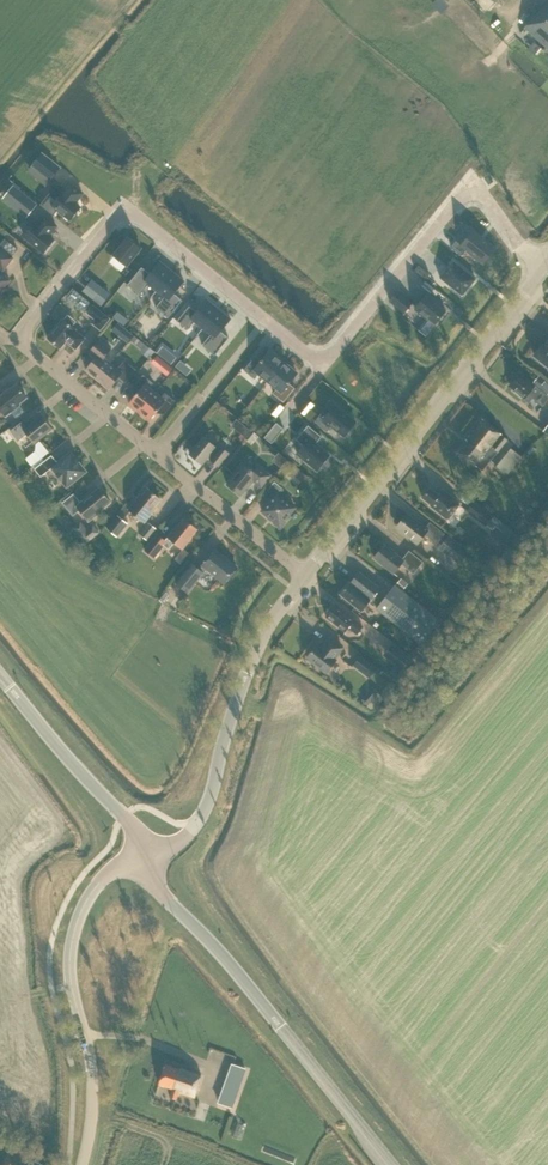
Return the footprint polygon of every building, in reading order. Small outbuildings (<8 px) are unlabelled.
[(516,37),(528,48),(537,39),(547,48),(547,1),(516,37)] [(50,180),(60,168),(43,154),(33,166),(50,180)] [(71,220),(81,207),(75,203),(83,193),(71,184),(63,194),(63,193),(53,205),(71,220)] [(30,215),(38,205),(22,193),(15,202),(30,215)] [(34,223),(24,236),(44,253),(46,251),(47,252),(55,243),(53,242),(54,240),(49,236),(51,232),(57,226),(45,217),(37,226),(34,223)] [(483,263),(495,248),(474,231),(462,245),(456,241),(451,247),(462,255),(466,250),(483,263)] [(128,238),(114,256),(126,266),(141,248),(128,238)] [(5,239),(0,245),(0,247),(2,248),(12,256),(17,249),(8,242),(5,239)] [(10,280),(1,273),(13,257),(12,256),(2,248),(0,250),(0,293),(10,280)] [(145,266),(135,279),(146,288),(151,281),(159,287),(173,270),(169,266),(170,265),(163,259),(162,260),(161,260),(152,271),(145,266)] [(476,279),(454,261),(440,278),(462,296),(476,279)] [(173,270),(159,287),(167,294),(162,301),(173,310),(184,297),(177,292),(186,280),(185,280),(186,278),(179,273),(178,274),(173,270)] [(85,312),(92,304),(73,288),(66,296),(85,312)] [(390,301),(404,312),(412,302),(398,291),(390,301)] [(427,294),(415,309),(427,319),(428,318),(435,324),(446,311),(438,304),(439,304),(427,294)] [(193,304),(182,317),(192,325),(198,318),(206,325),(220,308),(215,304),(216,302),(209,297),(208,298),(207,298),(198,309),(193,304)] [(92,324),(101,331),(111,319),(94,305),(87,313),(95,321),(92,324)] [(214,331),(204,343),(217,353),(231,336),(223,329),(232,318),(232,317),(233,316),(226,310),(225,312),(220,308),(206,325),(214,331)] [(66,341),(76,349),(85,338),(75,330),(76,330),(63,319),(48,338),(61,348),(66,341)] [(118,335),(124,327),(118,322),(112,330),(118,335)] [(427,335),(432,327),(425,323),(420,331),(427,335)] [(136,344),(140,340),(135,336),(131,340),(136,344)] [(86,370),(98,380),(111,363),(104,357),(111,349),(100,340),(89,353),(96,358),(86,370)] [(544,347),(542,345),(534,355),(547,366),(547,342),(544,347)] [(256,356),(245,370),(255,378),(260,372),(269,380),(265,384),(266,384),(284,361),(283,363),(277,358),(278,357),(271,351),(270,352),(269,351),(261,361),(256,356)] [(157,368),(163,361),(157,356),(151,363),(157,368)] [(118,369),(111,363),(98,380),(109,389),(119,377),(125,383),(136,370),(124,361),(118,369)] [(284,361),(266,384),(269,380),(278,388),(273,393),(284,402),(295,388),(289,384),(297,374),(296,373),(297,372),(290,366),(289,367),(283,363),(284,362),(284,361)] [(510,387),(525,398),(523,400),(528,404),(533,398),(538,402),(543,406),(547,399),(547,396),(545,394),(521,374),(510,387)] [(139,409),(141,411),(156,392),(150,387),(153,383),(143,375),(132,388),(138,393),(130,402),(131,403),(130,405),(136,410),(139,409)] [(542,385),(546,380),(539,375),(536,380),(542,385)] [(6,416),(20,404),(19,403),(27,397),(16,385),(9,391),(8,389),(0,396),(0,409),(6,416)] [(162,397),(156,392),(141,411),(142,412),(142,415),(149,420),(150,419),(151,419),(159,410),(164,414),(175,401),(165,393),(162,397)] [(307,399),(298,410),(304,415),(313,404),(307,399)] [(276,407),(282,411),(285,407),(279,403),(276,407)] [(323,412),(315,421),(327,431),(332,426),(345,436),(356,422),(335,405),(327,415),(323,412)] [(27,434),(34,443),(52,429),(41,415),(28,426),(24,420),(10,431),(18,441),(27,434)] [(477,466),(483,471),(508,440),(482,418),(465,439),(468,441),(459,452),(477,466)] [(277,422),(265,437),(272,443),(284,428),(277,422)] [(245,425),(239,432),(246,437),(251,430),(245,425)] [(317,470),(330,455),(316,444),(322,437),(308,425),(297,440),(304,445),(297,453),(317,470)] [(250,442),(256,434),(251,430),(245,438),(250,442)] [(208,457),(218,466),(229,453),(217,444),(215,446),(204,437),(190,454),(202,464),(208,457)] [(32,466),(49,452),(40,441),(36,444),(35,451),(26,458),(32,466)] [(521,457),(511,448),(496,467),(507,476),(521,457)] [(52,455),(35,469),(41,476),(52,468),(62,481),(67,487),(86,471),(74,456),(71,452),(58,463),(52,455)] [(279,452),(273,460),(281,466),(287,459),(279,452)] [(227,484),(241,496),(253,481),(261,487),(271,475),(259,466),(254,472),(243,463),(234,474),(235,474),(227,484)] [(271,500),(262,511),(274,521),(274,522),(280,528),(286,521),(285,520),(295,508),(277,493),(282,487),(275,482),(264,495),(271,500)] [(81,503),(74,494),(62,503),(73,516),(80,510),(89,521),(97,515),(96,514),(111,502),(99,488),(81,503)] [(430,488),(422,498),(431,504),(430,505),(448,519),(461,503),(443,489),(439,495),(430,488)] [(137,500),(129,510),(144,522),(156,507),(155,506),(160,499),(148,489),(138,502),(137,500)] [(494,517),(474,501),(466,511),(486,527),(487,525),(494,517)] [(107,528),(117,537),(128,524),(118,515),(107,528)] [(424,535),(436,544),(445,534),(430,522),(425,529),(408,515),(398,528),(418,543),(424,535)] [(487,525),(493,530),(495,526),(503,532),(507,527),(494,517),(487,525)] [(177,525),(168,537),(165,541),(167,543),(165,546),(169,549),(174,542),(182,549),(192,537),(191,537),(197,529),(184,519),(178,526),(177,525)] [(140,534),(147,540),(157,529),(150,523),(140,534)] [(94,525),(79,536),(85,544),(100,533),(94,525)] [(508,538),(498,530),(490,541),(500,549),(508,538)] [(439,547),(460,564),(471,551),(449,534),(439,547)] [(145,549),(155,558),(165,546),(167,543),(165,541),(158,535),(145,549)] [(393,573),(395,571),(401,563),(414,573),(423,561),(409,550),(402,559),(385,545),(374,558),(393,573)] [(192,564),(176,583),(188,592),(203,573),(204,571),(207,568),(225,583),(237,568),(215,550),(203,565),(204,565),(200,570),(192,564)] [(485,561),(490,556),(484,551),(480,557),(485,561)] [(375,595),(380,588),(360,572),(351,583),(350,583),(340,594),(362,611),(368,602),(373,606),(380,599),(375,595)] [(403,590),(408,583),(401,578),(396,584),(403,590)] [(421,644),(440,620),(395,585),(376,608),(421,644)] [(349,627),(357,634),(363,627),(354,620),(355,619),(335,605),(326,617),(346,631),(349,627)] [(317,645),(307,658),(327,673),(337,660),(334,658),(343,648),(330,638),(322,649),(317,645)] [(411,659),(392,644),(383,655),(403,670),(411,659)] [(353,666),(369,679),(378,669),(361,655),(353,666)] [(396,679),(401,672),(394,667),(389,674),(396,679)] [(372,710),(385,697),(375,686),(361,699),(372,710)] [(159,1084),(173,1088),(170,1097),(176,1099),(179,1092),(195,1098),(200,1084),(198,1083),(202,1074),(180,1067),(180,1069),(166,1064),(159,1084)] [(219,1101),(231,1106),(245,1069),(232,1064),(219,1101)] [(11,1148),(2,1164),(44,1164),(11,1148)]
